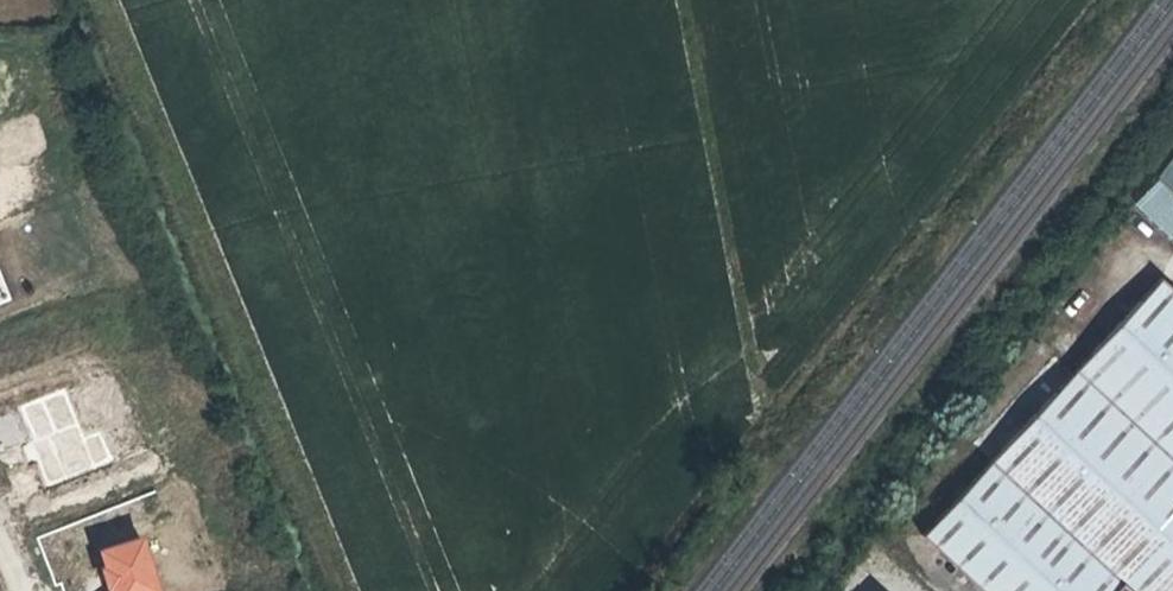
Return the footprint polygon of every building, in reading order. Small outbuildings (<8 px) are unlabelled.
[(1161,278),(921,535),(981,590),(1114,590),(1121,583),(1130,590),(1172,590),(1172,289),(1161,278)]
